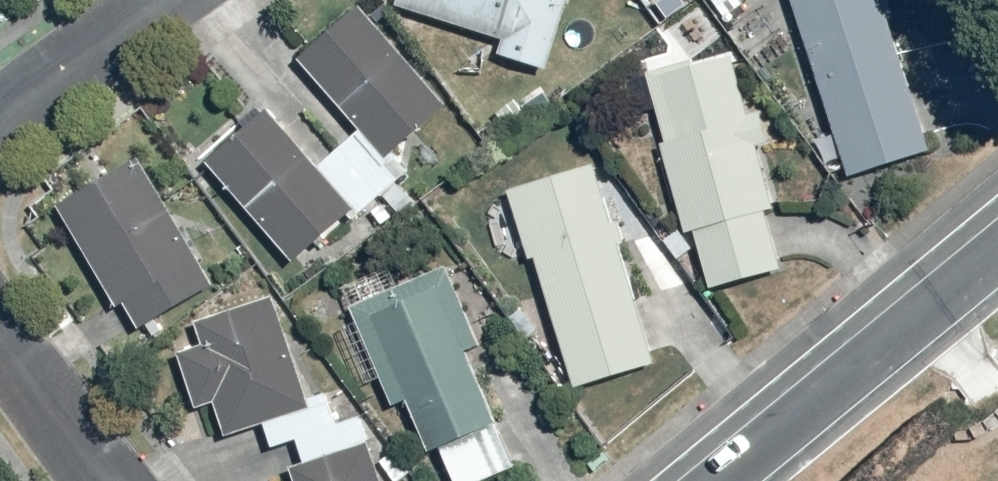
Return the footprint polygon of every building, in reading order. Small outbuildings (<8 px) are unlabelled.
[(400,6),(504,40),(498,55),(551,72),(574,0),(402,0),(400,6)] [(853,182),(940,154),(881,0),(795,0),(853,182)] [(274,112),(213,162),(296,262),(413,172),(399,159),(451,108),(365,8),(302,62),(362,131),(320,168),(274,112)] [(780,209),(762,147),(774,144),(765,112),(753,115),(738,56),(649,77),(690,235),(700,235),(716,290),(786,271),(770,213),(780,209)] [(220,285),(144,161),(61,206),(121,311),(132,304),(145,331),(220,285)] [(662,366),(599,167),(512,194),(532,262),(540,260),(569,399),(662,366)] [(450,270),(356,307),(400,408),(411,403),(434,456),(444,454),(455,480),(493,480),(520,470),(473,353),(485,348),(450,270)] [(365,417),(340,426),(330,397),(314,403),(278,299),(202,324),(209,347),(184,355),(200,412),(218,405),(227,435),(264,421),(272,447),(301,444),(309,462),(293,469),(297,480),(386,480),(365,417)]
